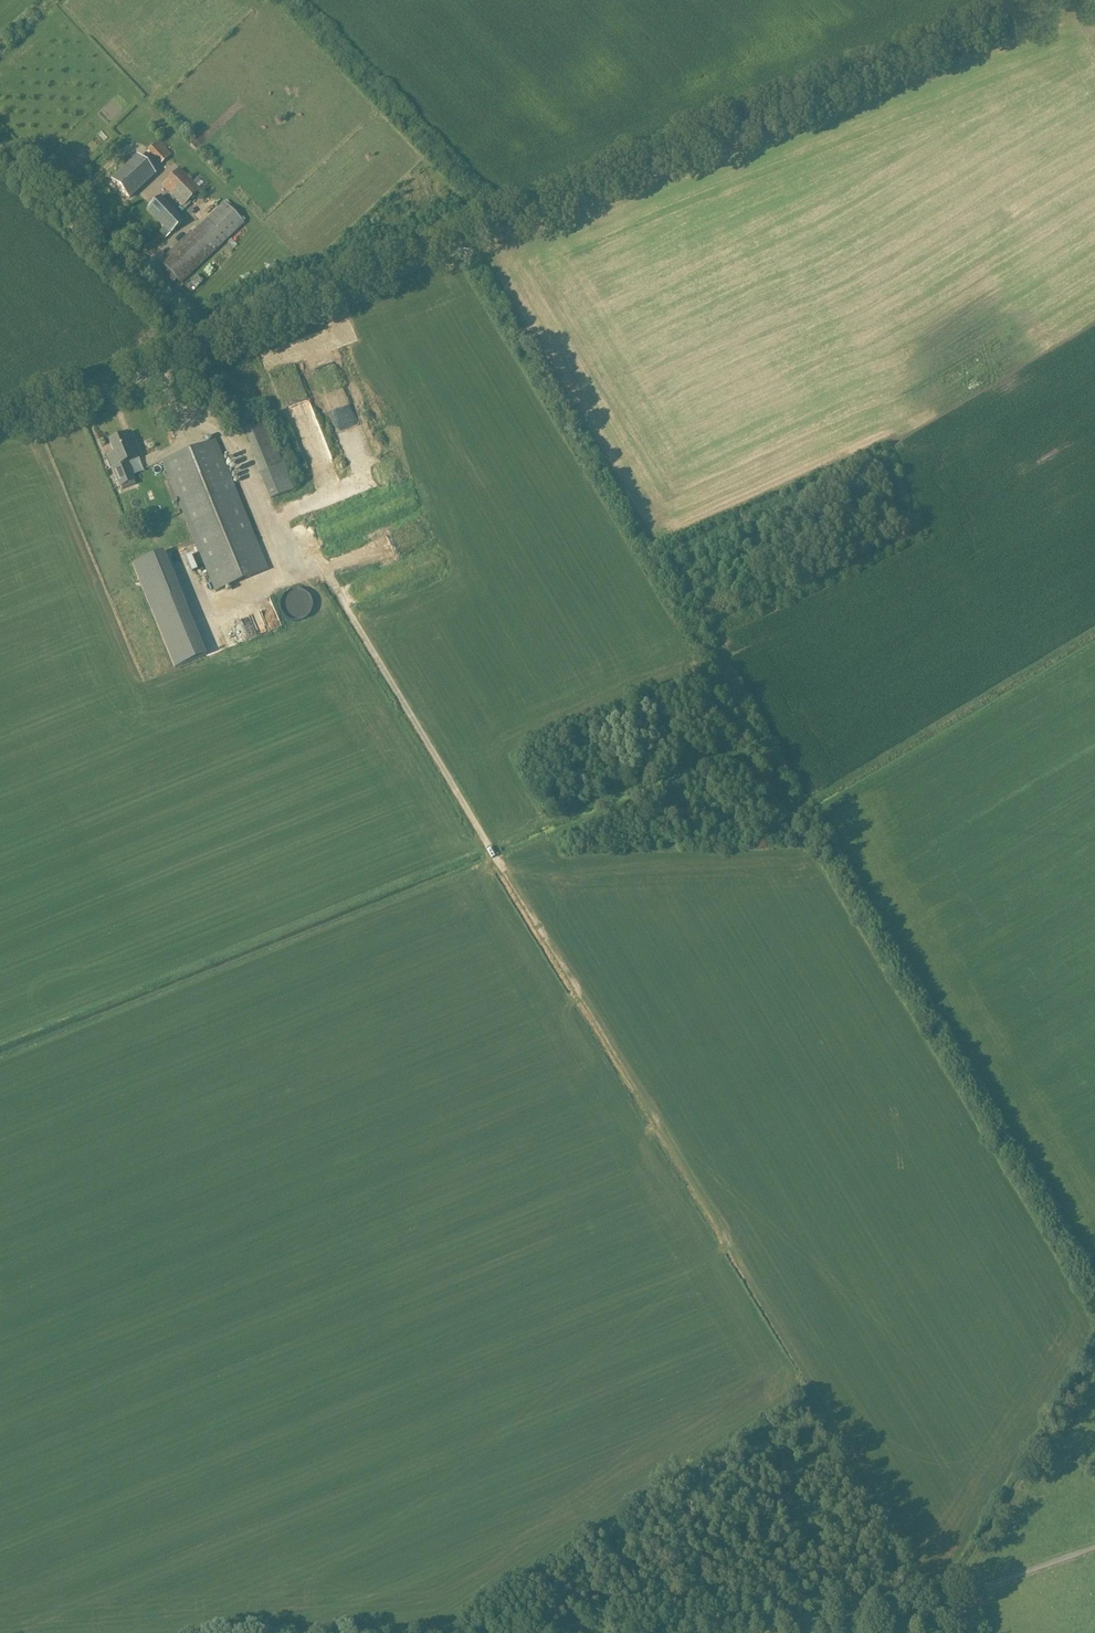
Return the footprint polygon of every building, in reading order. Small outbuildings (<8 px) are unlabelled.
[(170,154),(159,140),(148,150),(160,163),(170,154)] [(129,200),(155,176),(138,157),(112,181),(129,200)] [(180,170),(163,186),(183,207),(200,191),(180,170)] [(200,177),(195,182),(200,187),(205,183),(200,177)] [(146,210),(163,228),(159,232),(165,238),(184,220),(161,196),(146,210)] [(181,285),(244,224),(224,203),(160,263),(181,285)] [(125,249),(139,235),(132,227),(117,242),(125,249)] [(192,292),(204,282),(197,275),(186,285),(192,292)] [(242,430),(261,474),(258,475),(269,501),(293,491),(264,421),(242,430)] [(134,482),(131,474),(127,464),(141,458),(137,447),(130,449),(125,436),(109,443),(114,455),(107,457),(108,459),(106,460),(109,469),(112,468),(116,480),(120,488),(120,487),(122,491),(135,486),(134,482)] [(214,593),(268,571),(216,440),(161,462),(214,593)] [(163,553),(132,565),(151,610),(182,598),(163,553)] [(285,592),(286,618),(309,617),(309,592),(285,592)]
